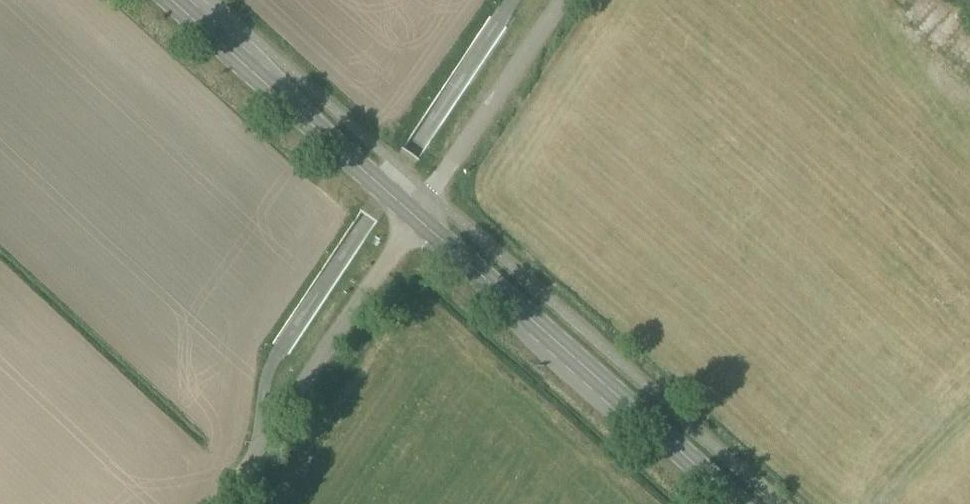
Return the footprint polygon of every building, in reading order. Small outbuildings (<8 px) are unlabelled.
[(902,11),(911,19),(924,4),(934,13),(926,22),(937,32),(954,14),(938,0),(911,0),(902,11)]
